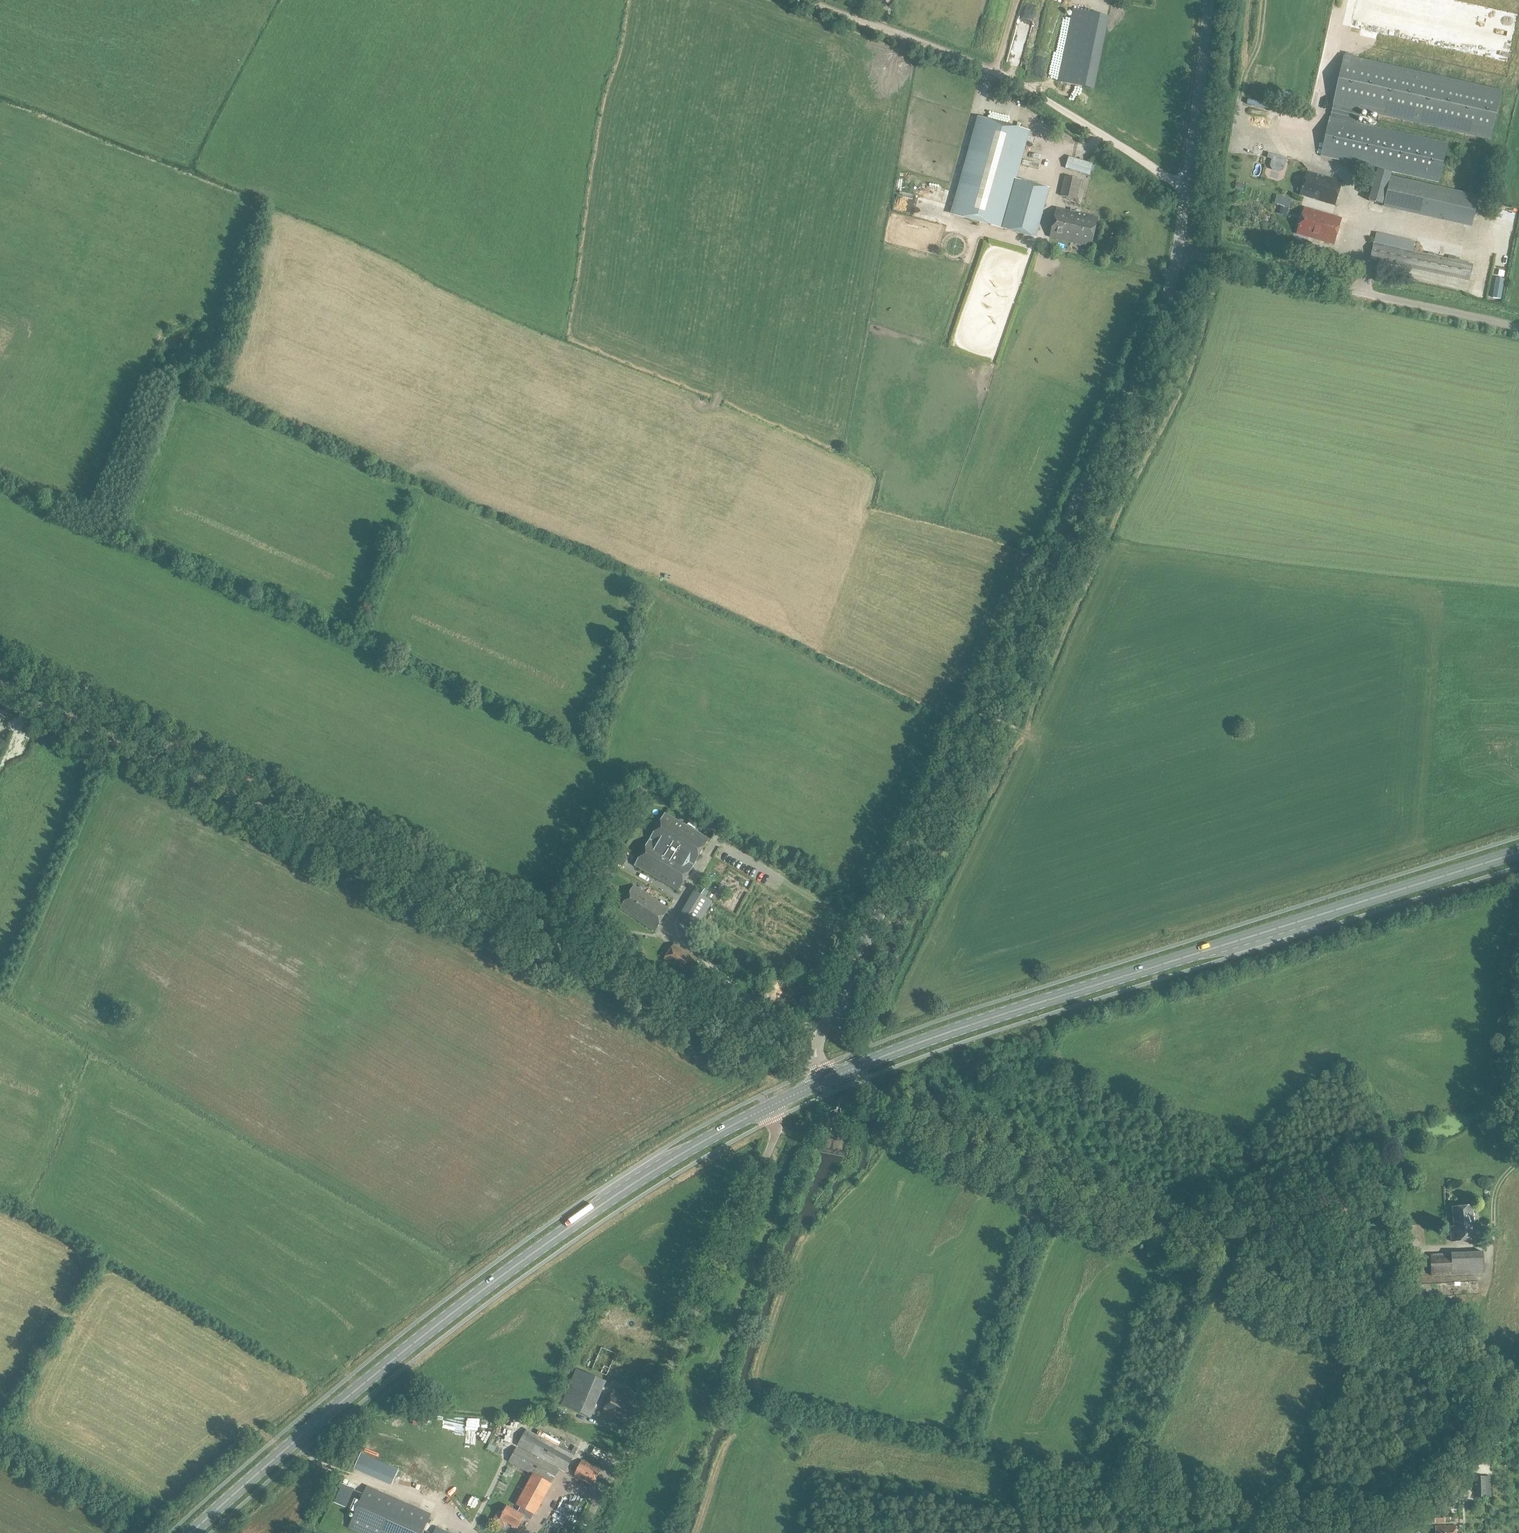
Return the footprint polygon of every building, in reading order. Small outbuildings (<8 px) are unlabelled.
[(1020,12),(1035,14),(1037,0),(1021,0),(1020,12)] [(1092,89),(1107,17),(1074,10),(1059,82),(1092,89)] [(1344,56),(1333,106),(1491,141),(1502,91),(1344,56)] [(1391,172),(1439,183),(1448,143),(1329,117),(1321,157),(1345,162),(1377,170),(1368,201),(1383,204),(1391,172)] [(1028,132),(980,118),(953,214),(1002,228),(1014,182),(1015,180),(1028,132)] [(1026,150),(1025,154),(1039,158),(1040,154),(1026,150)] [(1093,163),(1069,157),(1066,167),(1090,174),(1093,163)] [(1307,171),(1299,195),(1335,206),(1343,181),(1307,171)] [(1060,196),(1077,200),(1081,180),(1064,177),(1060,196)] [(1391,178),(1385,208),(1473,227),(1479,197),(1391,178)] [(1015,180),(1014,182),(1002,228),(1036,237),(1049,190),(1015,180)] [(1271,193),(1264,226),(1276,229),(1282,200),(1279,200),(1280,195),(1271,193)] [(917,213),(920,203),(913,200),(909,210),(917,213)] [(1334,244),(1342,219),(1304,208),(1297,234),(1334,244)] [(1091,246),(1098,218),(1057,209),(1051,237),(1091,246)] [(1372,232),(1383,233),(1384,226),(1373,224),(1372,232)] [(1374,243),(1371,260),(1469,282),(1473,265),(1374,243)] [(666,814),(636,866),(678,891),(709,839),(666,814)] [(609,882),(604,889),(615,895),(619,887),(609,882)] [(676,901),(679,894),(653,883),(650,890),(676,901)] [(655,931),(670,908),(635,886),(620,909),(655,931)] [(713,902),(694,891),(678,919),(696,930),(713,902)] [(686,977),(698,958),(675,943),(662,961),(686,977)] [(799,1003),(805,1006),(809,998),(803,996),(799,1003)] [(1452,1242),(1479,1239),(1479,1232),(1475,1232),(1473,1206),(1453,1208),(1454,1227),(1451,1227),(1452,1242)] [(1443,1215),(1430,1216),(1431,1224),(1443,1224),(1443,1215)] [(1451,1275),(1451,1253),(1431,1254),(1432,1276),(1451,1275)] [(1481,1289),(1481,1280),(1438,1281),(1439,1291),(1481,1289)] [(606,1375),(613,1351),(598,1347),(591,1370),(606,1375)] [(385,1356),(375,1362),(378,1367),(388,1362),(385,1356)] [(589,1417),(600,1379),(572,1371),(560,1409),(589,1417)] [(629,1426),(640,1404),(614,1391),(603,1412),(629,1426)] [(526,1429),(517,1446),(566,1473),(575,1456),(526,1429)] [(363,1471),(436,1503),(453,1465),(379,1433),(373,1447),(368,1444),(363,1455),(369,1457),(363,1471)] [(560,1470),(517,1447),(509,1462),(532,1475),(552,1485),(553,1484),(552,1484),(560,1470)] [(601,1470),(582,1460),(574,1477),(593,1486),(601,1470)] [(499,1482),(506,1488),(512,1481),(505,1475),(499,1482)] [(532,1475),(516,1505),(520,1507),(531,1513),(536,1515),(552,1485),(532,1475)] [(1477,1496),(1485,1496),(1484,1476),(1476,1476),(1477,1496)] [(1463,1481),(1450,1491),(1455,1498),(1457,1500),(1462,1500),(1463,1499),(1463,1494),(1469,1490),(1469,1489),(1463,1481)] [(431,1514),(367,1486),(349,1527),(362,1532),(423,1532),(431,1514)] [(503,1513),(499,1511),(494,1522),(506,1528),(508,1523),(518,1529),(525,1516),(528,1518),(531,1513),(520,1507),(518,1512),(508,1506),(504,1513),(503,1512),(503,1513)]
